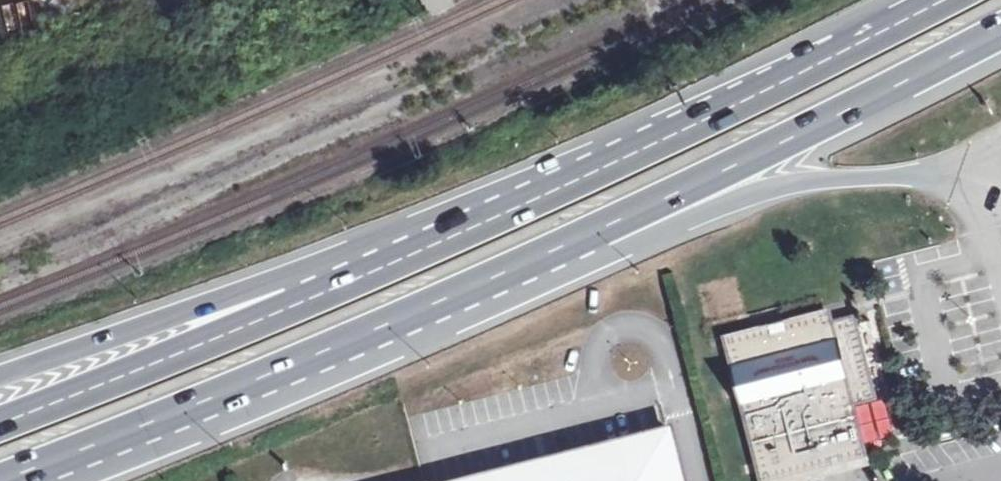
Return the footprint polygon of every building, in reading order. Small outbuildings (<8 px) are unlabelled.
[(435,8),(453,0),(431,0),(435,8)] [(725,344),(832,317),(829,308),(723,335),(725,344)] [(725,344),(752,444),(761,480),(774,480),(867,459),(857,416),(851,394),(873,388),(857,315),(833,321),(832,317),(725,344)] [(471,480),(685,480),(671,432),(471,480)]
